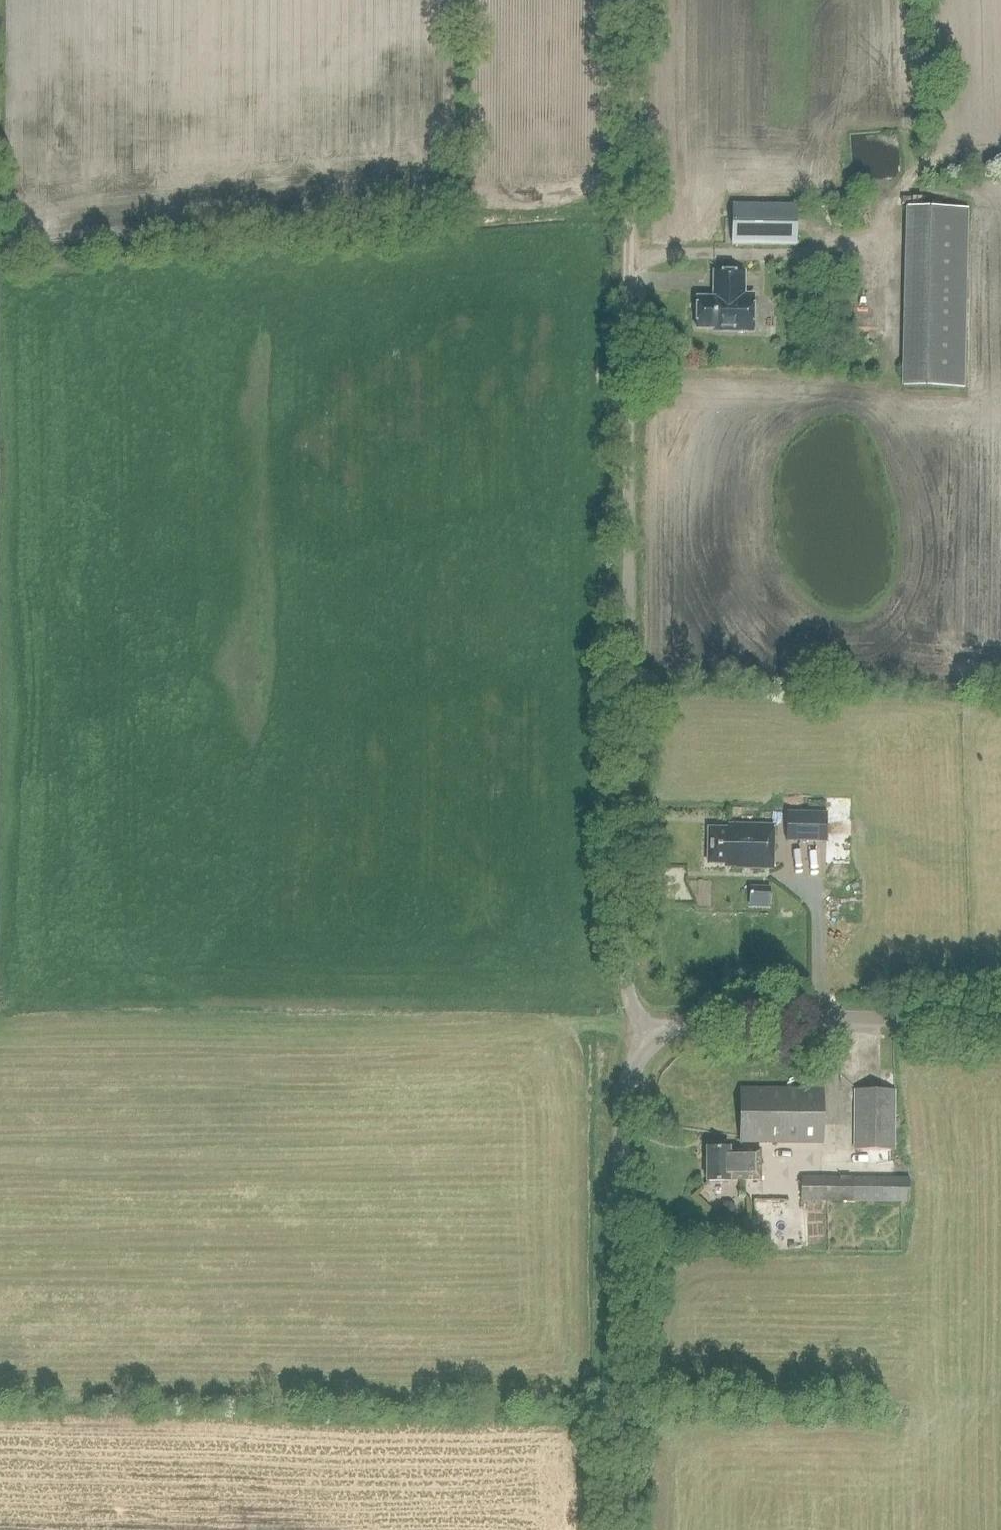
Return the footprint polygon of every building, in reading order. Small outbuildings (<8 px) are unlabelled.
[(796,204),(732,203),(731,244),(796,245),(796,204)] [(968,208),(905,206),(901,386),(964,388),(968,208)] [(714,330),(752,331),(753,294),(744,294),(744,272),(714,271),(713,297),(697,297),(696,327),(714,328),(714,330)] [(786,812),(786,840),(826,841),(826,813),(786,812)] [(772,867),(773,825),(729,826),(728,828),(708,828),(708,862),(724,863),(724,865),(735,865),(735,867),(772,867)] [(770,886),(750,886),(749,901),(769,901),(770,886)] [(730,984),(749,984),(749,972),(730,972),(730,984)] [(739,1088),(739,1143),(823,1143),(823,1073),(801,1073),(801,1088),(739,1088)] [(894,1150),(895,1090),(854,1089),(853,1149),(894,1150)] [(730,1180),(760,1179),(760,1149),(730,1149),(730,1147),(706,1147),(707,1181),(730,1181),(730,1180)] [(909,1177),(801,1176),(801,1201),(908,1202),(909,1177)] [(731,1219),(736,1214),(736,1207),(731,1203),(724,1203),(719,1207),(719,1214),(724,1219),(731,1219)]
